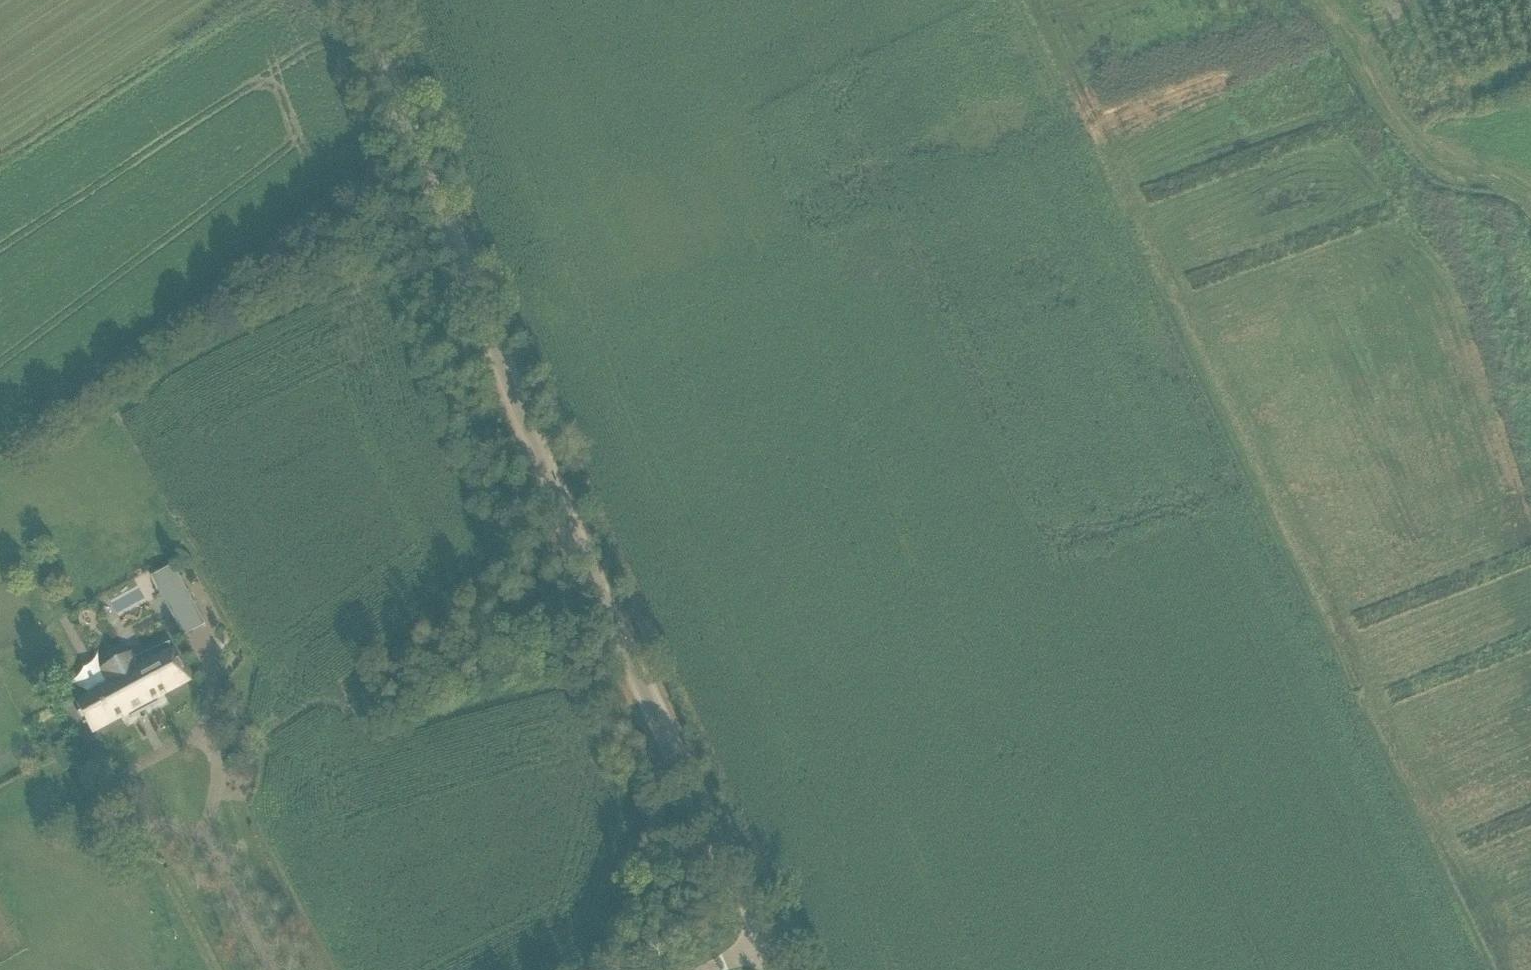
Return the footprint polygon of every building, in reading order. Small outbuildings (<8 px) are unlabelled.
[(191,605),(179,582),(159,593),(171,616),(191,605)] [(188,680),(169,644),(168,643),(132,659),(130,655),(103,670),(111,684),(76,703),(81,713),(86,722),(91,732),(188,680)]
